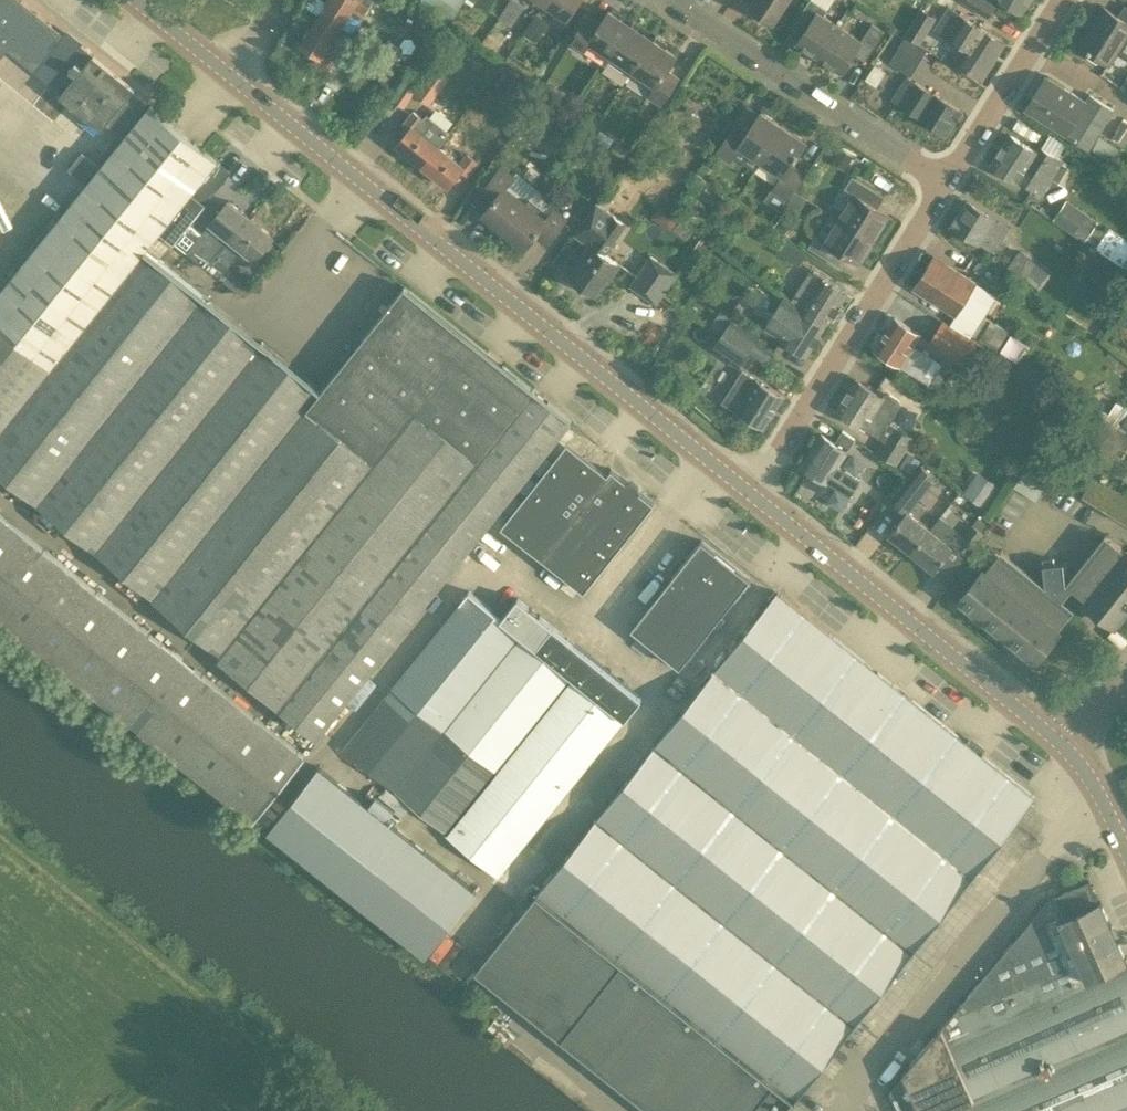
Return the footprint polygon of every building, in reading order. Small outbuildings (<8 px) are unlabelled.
[(121,82),(20,0),(0,0),(0,56),(2,57),(8,50),(51,85),(51,86),(61,94),(60,96),(91,120),(121,82)] [(319,16),(340,30),(342,26),(352,33),(373,1),(371,0),(329,0),(319,16)] [(414,22),(423,8),(410,0),(380,0),(414,22)] [(424,7),(427,9),(447,21),(449,22),(450,22),(465,0),(428,0),(426,3),(424,7)] [(488,10),(495,0),(473,0),(488,10)] [(498,17),(513,26),(526,6),(517,0),(509,0),(498,17)] [(544,3),(568,19),(581,0),(546,0),(544,3)] [(750,6),(761,14),(759,17),(771,25),(788,0),(754,0),(750,6)] [(823,17),(828,9),(814,0),(808,0),(791,28),(802,34),(797,43),(820,58),(840,28),(823,17)] [(989,18),(996,6),(991,2),(992,0),(961,0),(989,18)] [(1023,13),(1031,0),(1002,0),(1023,13)] [(1117,16),(1104,8),(1080,46),(1109,65),(1116,53),(1126,60),(1126,6),(1125,4),(1117,16)] [(1004,42),(961,15),(962,14),(949,6),(936,27),(965,46),(958,57),(985,74),(1004,42)] [(607,11),(600,22),(587,14),(568,43),(583,53),(589,44),(609,58),(610,58),(634,22),(621,14),(618,18),(607,11)] [(910,76),(928,48),(919,43),(934,19),(921,11),(889,63),(910,76)] [(535,41),(549,21),(537,13),(524,32),(535,41)] [(340,30),(319,16),(300,45),(318,56),(315,61),(329,70),(323,80),(337,90),(352,69),(337,59),(343,50),(332,43),(340,30)] [(610,58),(609,58),(604,65),(628,81),(633,73),(632,73),(654,41),(642,33),(645,29),(634,22),(610,58)] [(840,28),(820,58),(841,72),(854,52),(865,60),(884,31),(872,23),(860,41),(840,28)] [(656,37),(654,41),(632,73),(633,73),(653,87),(647,95),(661,104),(681,76),(668,67),(676,55),(665,48),(667,44),(656,37)] [(409,76),(392,100),(405,109),(414,95),(430,106),(450,77),(434,66),(421,85),(409,76)] [(1046,76),(1025,110),(1089,150),(1114,110),(1090,95),(1086,101),(1046,76)] [(908,77),(894,101),(919,116),(918,117),(947,135),(956,119),(957,120),(963,111),(934,93),(908,77)] [(121,82),(91,120),(102,129),(105,125),(121,137),(148,104),(121,82)] [(146,250),(150,246),(225,153),(157,96),(149,105),(0,291),(0,431),(146,250)] [(557,118),(531,102),(526,109),(552,125),(557,118)] [(402,125),(408,129),(396,144),(413,158),(411,160),(411,165),(414,167),(419,167),(421,164),(423,166),(438,147),(418,130),(426,119),(412,110),(402,125)] [(762,111),(743,140),(729,131),(716,152),(730,162),(736,155),(755,169),(761,160),(762,161),(785,126),(762,111)] [(596,129),(580,119),(574,128),(589,139),(596,129)] [(507,137),(487,125),(481,136),(500,147),(507,137)] [(785,126),(762,161),(781,174),(771,190),(788,201),(805,173),(792,164),(807,141),(785,126)] [(1075,170),(1062,163),(1063,161),(1041,147),(1038,152),(1010,134),(990,165),(1019,183),(1020,181),(1042,195),(1053,178),(1065,186),(1075,170)] [(630,151),(615,142),(610,151),(624,159),(630,151)] [(459,163),(438,147),(423,166),(450,187),(463,171),(468,175),(478,163),(467,154),(459,163)] [(82,153),(69,170),(85,182),(98,165),(82,153)] [(482,213),(503,231),(528,201),(540,188),(520,171),(518,175),(502,162),(480,191),(491,201),(482,213)] [(162,234),(176,245),(191,226),(226,182),(213,171),(162,234)] [(692,186),(717,204),(724,194),(700,176),(692,186)] [(854,194),(840,217),(839,218),(872,239),(888,215),(869,203),(876,192),(852,177),(845,189),(854,194)] [(1053,220),(1084,242),(1087,238),(1098,245),(1108,230),(1097,222),(1098,221),(1068,200),(1053,220)] [(211,223),(223,233),(198,263),(209,271),(251,218),(229,201),(211,223)] [(547,217),(528,201),(503,231),(525,248),(535,236),(547,246),(568,219),(554,208),(547,217)] [(967,201),(952,226),(995,253),(1010,228),(967,201)] [(596,294),(607,279),(610,279),(620,265),(605,254),(626,224),(597,204),(576,234),(590,244),(579,260),(582,262),(571,277),(596,294)] [(679,217),(660,204),(651,217),(670,230),(679,217)] [(839,218),(840,217),(832,213),(818,235),(816,234),(809,247),(833,261),(839,251),(858,263),(872,239),(839,218)] [(274,236),(251,218),(209,271),(245,298),(253,288),(228,268),(243,249),(256,259),(274,236)] [(1052,274),(1020,250),(1004,271),(1014,279),(1018,273),(1040,289),(1052,274)] [(678,274),(651,255),(629,286),(657,305),(678,274)] [(934,256),(914,288),(955,314),(949,324),(970,338),(985,315),(995,300),(974,286),(976,282),(934,256)] [(782,295),(781,296),(827,325),(846,294),(810,272),(792,301),(782,295)] [(213,662),(316,738),(570,423),(405,287),(161,599),(223,648),(213,662)] [(827,325),(781,296),(764,328),(783,338),(782,340),(808,356),(827,325)] [(749,353),(766,365),(775,353),(756,340),(760,334),(733,316),(721,334),(749,353)] [(895,318),(875,349),(902,366),(902,367),(917,376),(930,384),(939,369),(943,363),(930,355),(913,345),(921,334),(895,318)] [(1009,332),(993,320),(977,343),(994,354),(1009,332)] [(945,321),(929,343),(962,366),(977,343),(945,321)] [(721,334),(711,350),(739,368),(749,353),(721,334)] [(783,396),(759,381),(759,380),(740,369),(730,386),(747,396),(737,412),(764,428),(783,396)] [(890,393),(882,396),(856,380),(837,411),(865,428),(884,440),(877,452),(898,465),(915,437),(891,423),(901,407),(899,399),(890,393)] [(837,426),(831,437),(849,447),(855,436),(837,426)] [(822,434),(803,466),(851,495),(860,479),(838,466),(848,451),(822,434)] [(893,501),(907,513),(889,535),(912,554),(929,528),(918,519),(926,508),(917,501),(937,475),(923,464),(893,501)] [(1014,485),(1037,500),(1051,479),(1028,464),(1014,485)] [(654,503),(611,469),(541,557),(584,591),(654,503)] [(976,469),(963,493),(982,505),(996,481),(976,469)] [(1113,487),(1104,504),(1126,517),(1126,492),(1113,487)] [(427,954),(476,892),(0,514),(0,616),(427,954)] [(931,530),(929,528),(912,554),(934,571),(951,550),(964,561),(970,553),(969,552),(984,533),(974,525),(960,544),(956,541),(961,534),(940,518),(931,530)] [(1126,551),(1110,538),(1090,563),(1126,592),(1126,549),(1126,551)] [(750,579),(702,541),(632,629),(680,667),(750,579)] [(996,556),(984,571),(982,570),(958,600),(1035,661),(1059,631),(1057,630),(1069,614),(996,556)] [(1063,563),(1043,565),(1045,583),(1045,587),(1051,592),(1060,591),(1065,585),(1065,581),(1065,580),(1063,563)] [(1090,563),(1071,588),(1086,600),(1085,602),(1115,626),(1126,610),(1126,592),(1090,563)] [(779,590),(476,971),(653,1110),(784,1110),(1034,797),(1017,784),(779,590)] [(469,591),(366,719),(349,706),(328,732),(345,745),(341,750),(499,877),(627,719),(577,679),(576,672),(570,673),(525,636),(524,630),(518,630),(469,591)] [(1111,926),(1100,901),(1098,901),(1089,881),(1051,898),(903,1073),(919,1110),(1126,1110),(1126,962),(1116,937),(1121,934),(1117,923),(1111,926)] [(445,931),(430,953),(449,966),(464,944),(445,931)]
